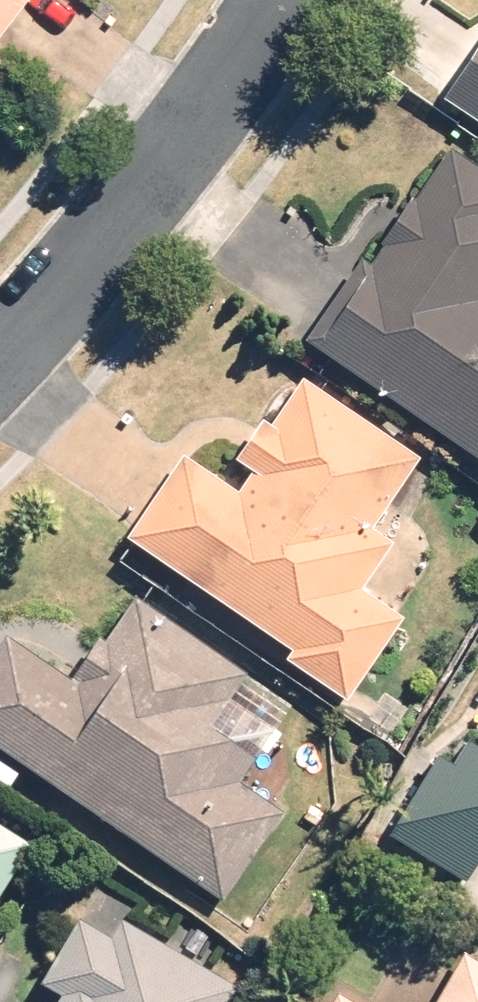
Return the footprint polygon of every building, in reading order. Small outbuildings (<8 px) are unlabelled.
[(5,31),(29,0),(0,0),(0,27),(5,31)] [(455,94),(477,108),(477,59),(455,94)] [(317,335),(477,446),(477,154),(455,138),(317,335)] [(194,451),(139,530),(361,682),(409,613),(370,587),(402,540),(383,526),(429,459),(314,380),(285,422),(273,414),(246,453),(258,461),(242,484),(194,451)] [(0,658),(0,735),(235,896),(295,808),(249,776),(267,750),(222,719),(256,670),(141,591),(85,673),(20,629),(0,658)] [(469,716),(398,832),(477,881),(477,721),(469,716)] [(40,841),(0,816),(0,904),(40,841)] [(247,982),(125,911),(113,930),(88,916),(50,979),(75,994),(71,1001),(235,1001),(247,982)] [(470,948),(438,1001),(477,1001),(477,953),(470,948)] [(342,1001),(368,1001),(349,991),(342,1001)]
